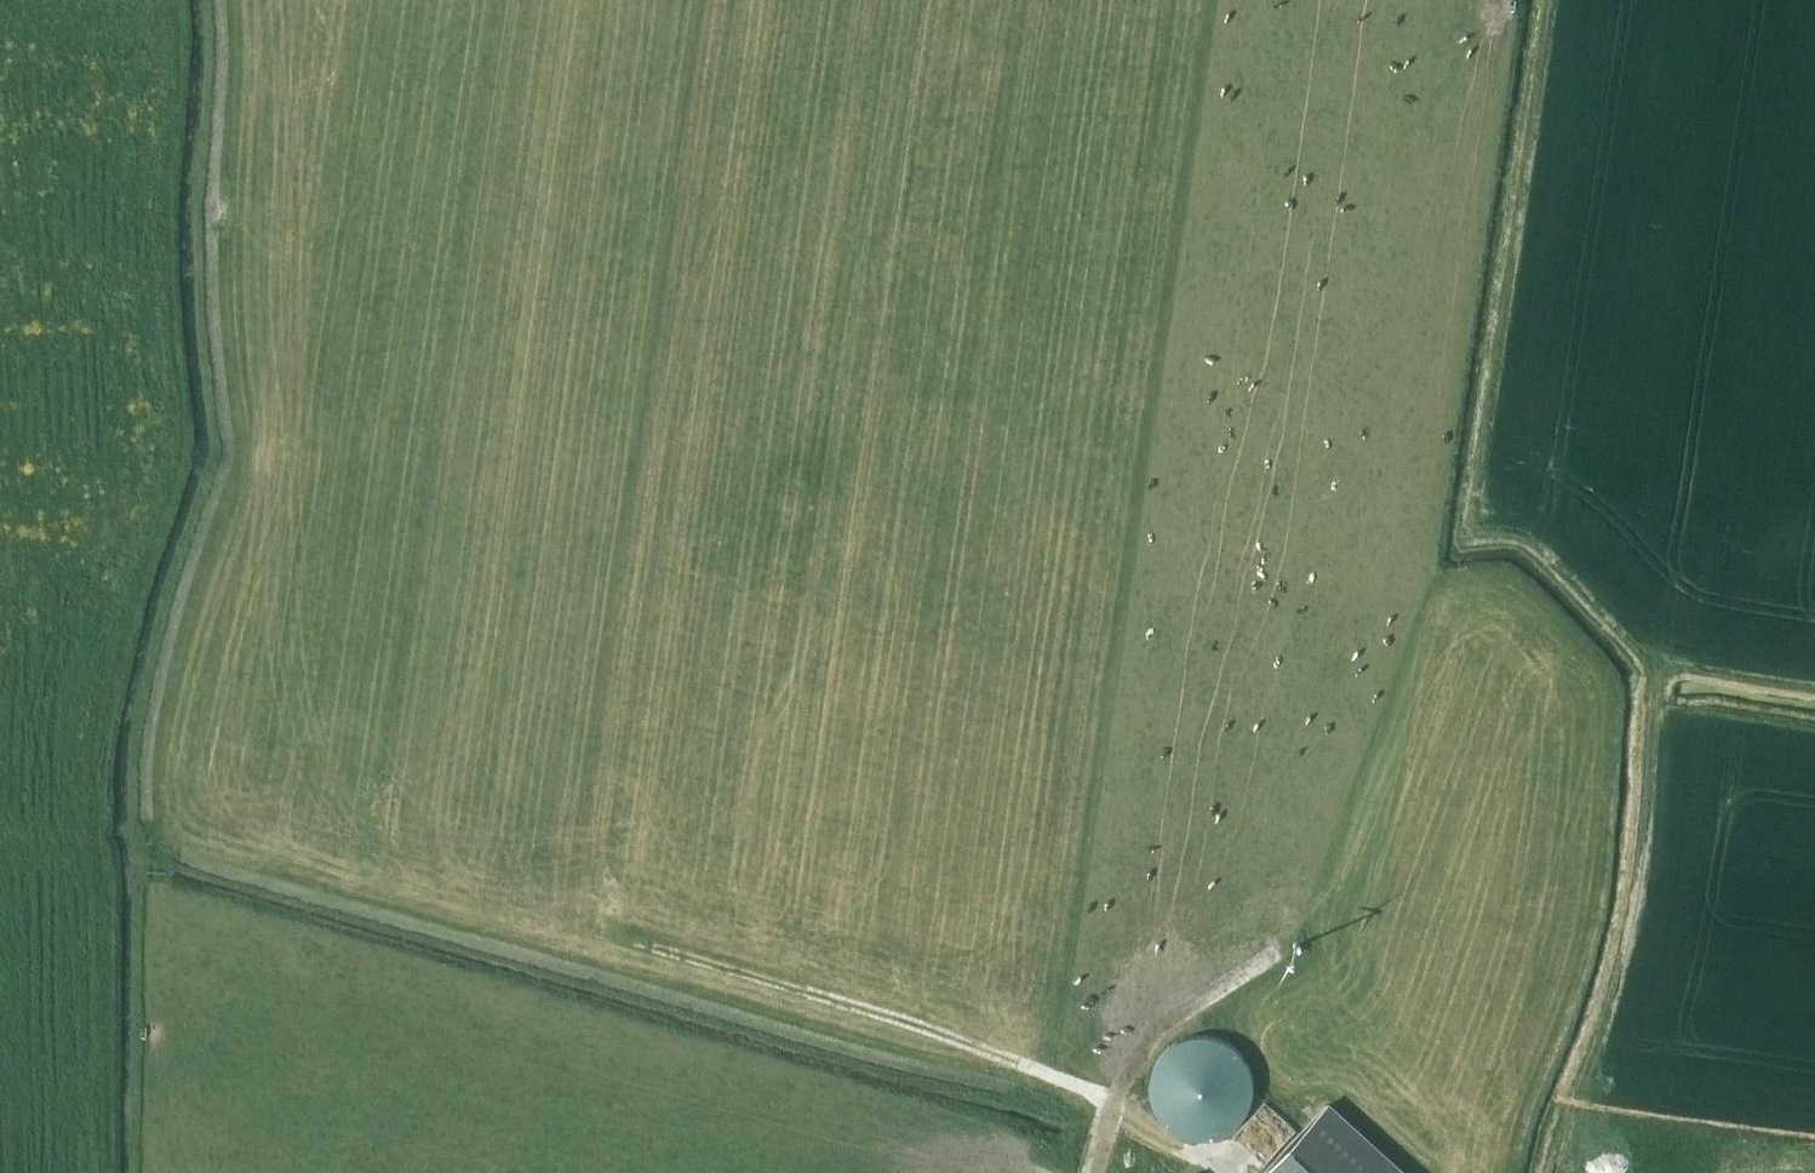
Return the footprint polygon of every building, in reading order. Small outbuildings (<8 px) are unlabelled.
[(1211,1037),(1203,1036),(1194,1037),(1185,1039),(1177,1043),(1170,1048),(1163,1054),(1158,1062),(1154,1070),(1152,1078),(1151,1087),(1152,1096),(1154,1105),(1158,1113),(1163,1120),(1170,1127),(1177,1132),(1185,1135),(1194,1138),(1203,1138),(1211,1138),(1220,1135),(1228,1132),(1235,1126),(1242,1120),(1247,1113),(1251,1105),(1253,1096),(1254,1087),(1253,1078),(1251,1070),(1247,1062),(1242,1054),(1235,1048),(1228,1043),(1220,1039),(1211,1037)] [(1328,1105),(1265,1172),(1402,1172),(1328,1105)]
